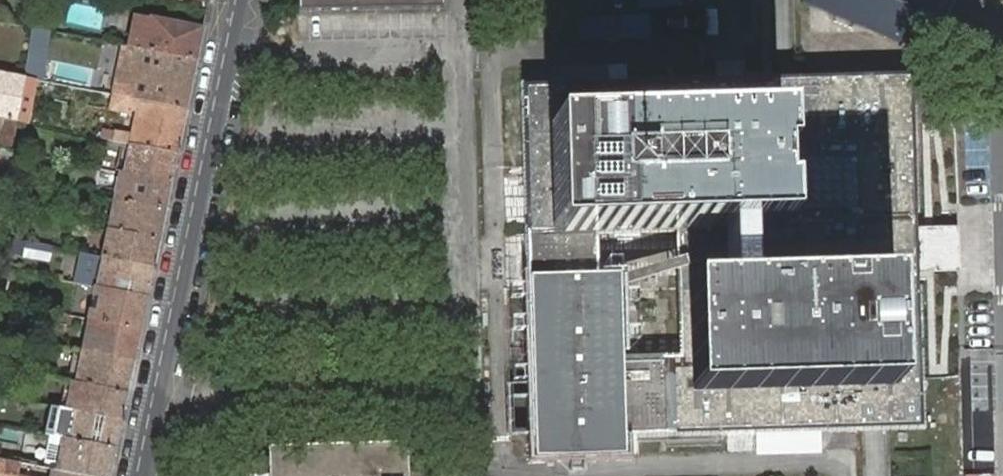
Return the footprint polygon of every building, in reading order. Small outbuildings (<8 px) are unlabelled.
[(298,12),(440,11),(439,0),(297,0),(298,12)] [(54,12),(36,8),(33,28),(50,31),(54,12)] [(196,61),(203,29),(150,18),(150,19),(137,15),(131,47),(196,61)] [(50,31),(33,28),(25,77),(37,80),(41,80),(50,31)] [(186,110),(196,61),(131,47),(129,47),(112,44),(107,64),(120,67),(116,83),(137,88),(134,99),(186,110)] [(916,252),(915,230),(910,49),(819,52),(820,81),(767,83),(521,90),(526,257),(527,283),(532,465),(621,463),(621,438),(717,435),(741,435),(756,434),(822,432),(921,429),(920,396),(917,276),(916,252)] [(25,77),(0,72),(0,118),(4,119),(17,122),(28,124),(29,116),(18,113),(24,86),(35,88),(37,80),(25,77)] [(29,116),(35,88),(24,86),(18,113),(29,116)] [(177,154),(186,110),(134,99),(113,95),(110,110),(128,114),(137,110),(143,111),(138,137),(132,136),(106,131),(104,139),(130,145),(177,154)] [(143,111),(137,110),(132,136),(138,137),(143,111)] [(17,122),(4,119),(0,141),(0,148),(11,150),(17,122)] [(171,182),(177,154),(130,145),(129,152),(135,153),(132,168),(126,167),(124,173),(171,182)] [(18,152),(11,150),(0,148),(0,177),(10,179),(18,152)] [(135,153),(129,152),(126,167),(132,168),(135,153)] [(165,211),(171,182),(124,173),(119,172),(118,177),(124,179),(120,194),(115,193),(113,199),(165,211)] [(124,179),(118,177),(115,193),(120,194),(124,179)] [(159,239),(165,211),(113,199),(112,207),(118,208),(115,223),(108,222),(107,229),(159,239)] [(2,207),(1,207),(0,210),(0,235),(4,236),(11,209),(2,207)] [(118,208),(112,207),(108,222),(115,223),(118,208)] [(153,268),(159,239),(107,229),(101,257),(153,268)] [(916,252),(917,276),(930,275),(959,275),(959,250),(958,229),(927,230),(915,230),(916,252)] [(13,238),(10,254),(49,261),(52,244),(13,238)] [(147,298),(153,268),(101,257),(99,265),(106,266),(102,282),(96,281),(95,286),(147,298)] [(106,266),(99,265),(96,281),(102,282),(106,266)] [(140,330),(147,298),(95,286),(80,284),(79,291),(93,294),(100,295),(96,312),(90,311),(88,319),(140,330)] [(100,295),(93,294),(90,311),(96,312),(100,295)] [(133,362),(140,330),(88,319),(86,327),(93,328),(89,346),(83,344),(77,343),(75,349),(81,351),(133,362)] [(93,328),(86,327),(83,344),(89,346),(93,328)] [(127,393),(133,362),(81,351),(80,358),(86,360),(83,376),(76,374),(71,374),(69,381),(75,382),(127,393)] [(86,360),(80,358),(76,374),(83,376),(86,360)] [(121,421),(127,393),(75,382),(73,389),(80,391),(77,404),(71,402),(64,401),(63,408),(121,421)] [(80,391),(73,389),(71,402),(77,404),(80,391)] [(115,449),(121,421),(63,408),(61,408),(56,436),(63,438),(115,449)] [(822,432),(756,434),(757,457),(822,455),(822,432)] [(56,436),(49,435),(45,468),(51,469),(53,461),(58,461),(61,446),(63,438),(56,436)] [(115,449),(63,438),(61,446),(68,447),(65,463),(58,461),(53,461),(51,469),(53,470),(88,475),(109,475),(115,449)] [(406,443),(268,446),(269,475),(407,475),(406,443)] [(68,447),(61,446),(58,461),(65,463),(68,447)] [(19,463),(0,459),(0,475),(17,475),(19,463)]
